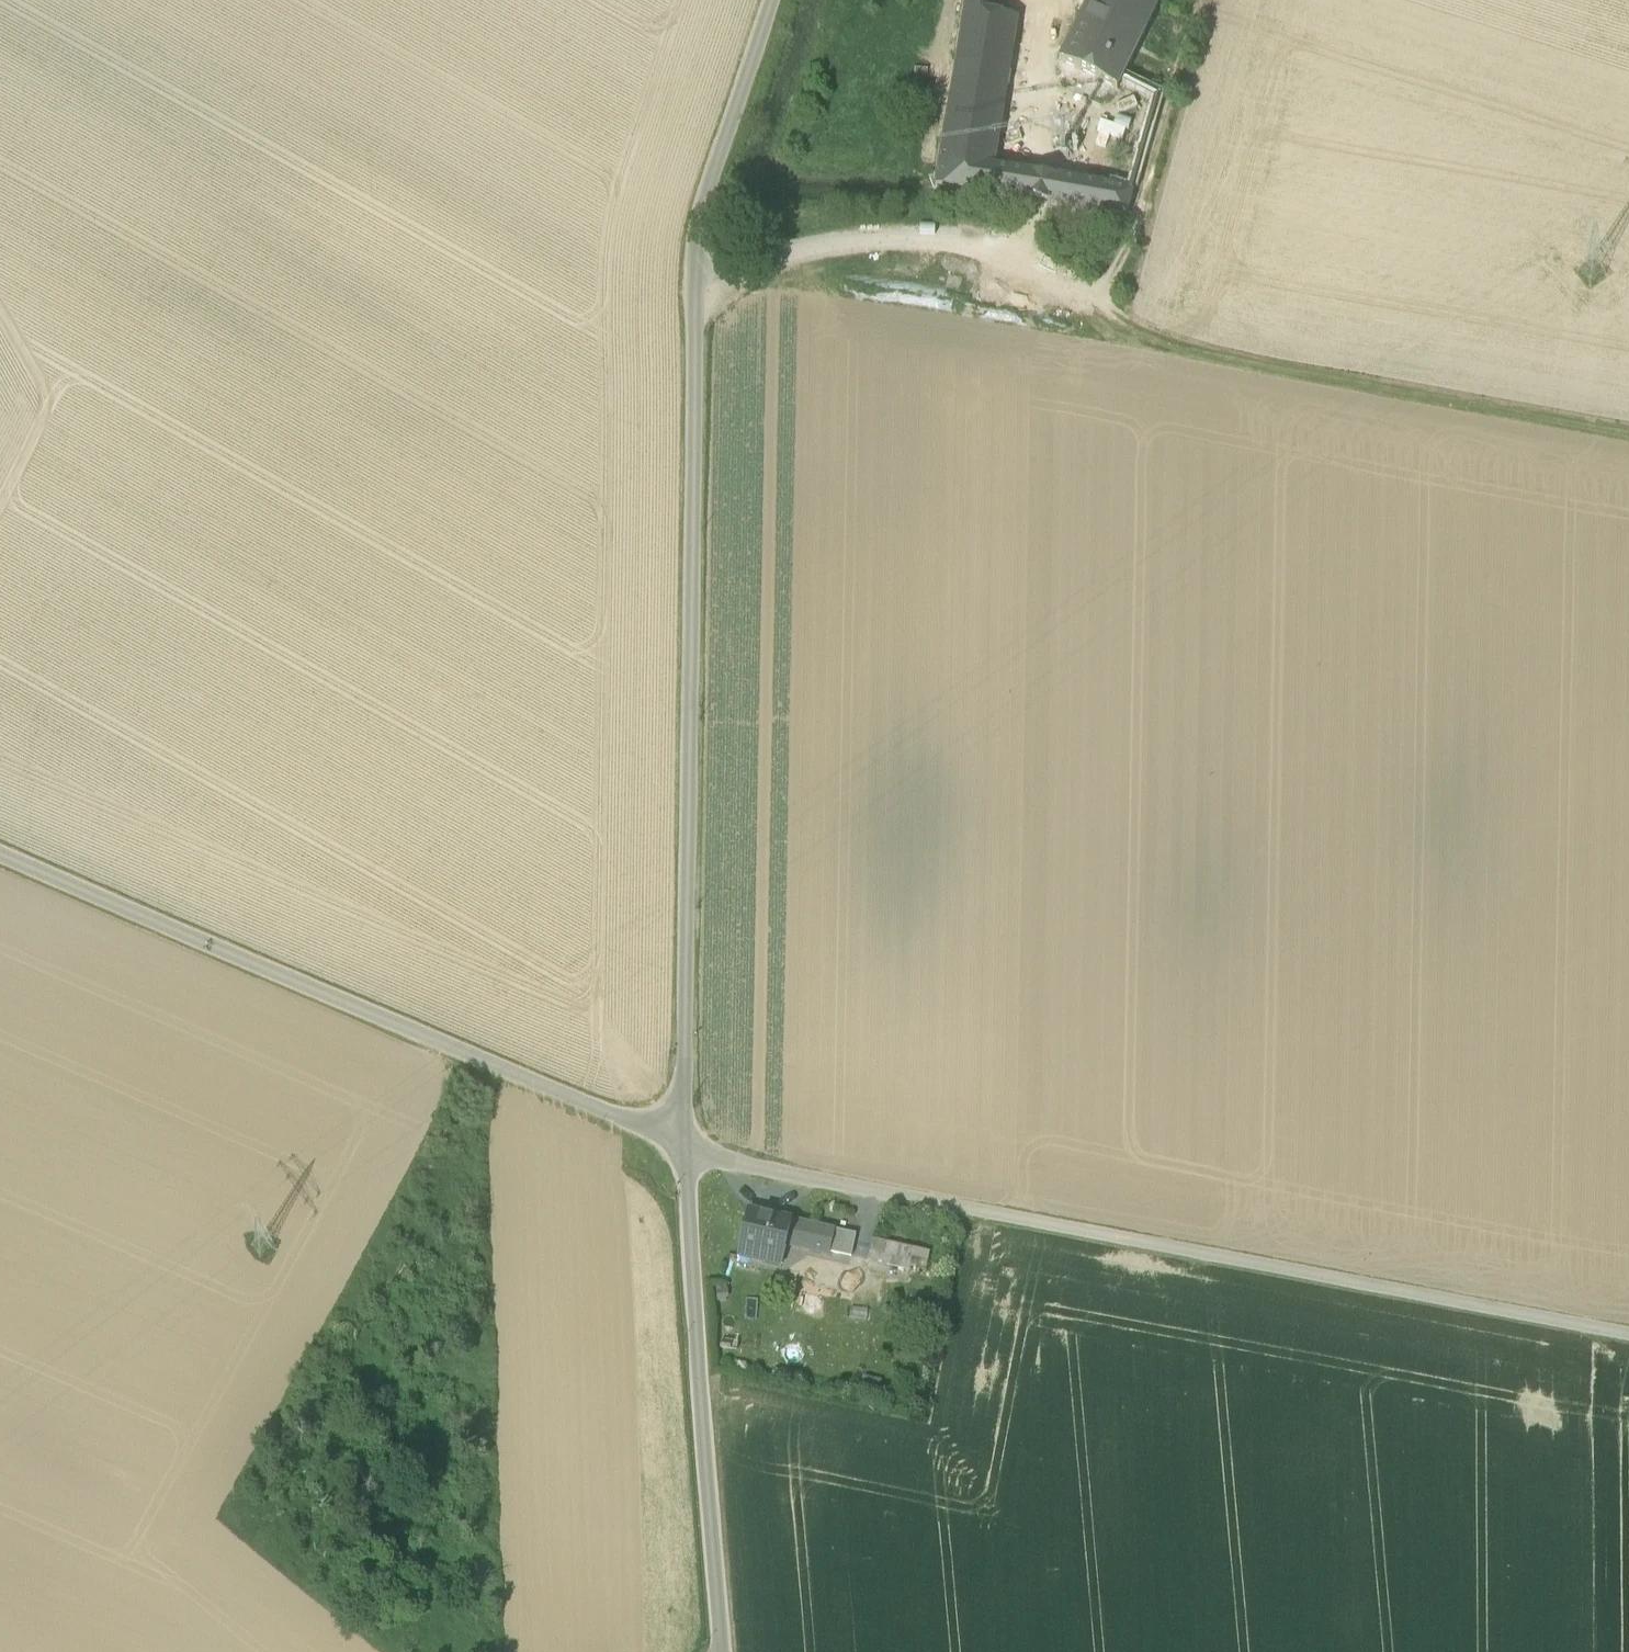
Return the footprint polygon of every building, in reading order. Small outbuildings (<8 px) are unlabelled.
[(998,0),(967,0),(940,164),(936,186),(980,193),(986,161),(995,163),(1018,18),(995,15),(998,0)] [(1118,90),(1123,79),(1162,1),(1161,0),(1091,0),(1061,62),(1118,90)] [(1149,149),(1167,95),(1159,93),(1140,146),(1149,149)] [(980,193),(1030,201),(1035,174),(994,168),(995,163),(986,161),(980,193)] [(1030,201),(1049,204),(1054,178),(1035,174),(1030,201)] [(1102,185),(1054,178),(1049,204),(1126,217),(1133,194),(1102,185)] [(762,1260),(782,1265),(787,1243),(791,1221),(789,1220),(789,1222),(748,1213),(741,1247),(764,1252),(762,1260)] [(787,1243),(830,1253),(835,1231),(791,1221),(787,1243)] [(830,1253),(851,1258),(856,1235),(835,1231),(830,1253)] [(868,1261),(910,1270),(915,1249),(873,1239),(868,1261)] [(781,1268),(782,1265),(762,1260),(764,1252),(741,1247),(738,1258),(781,1268)]
